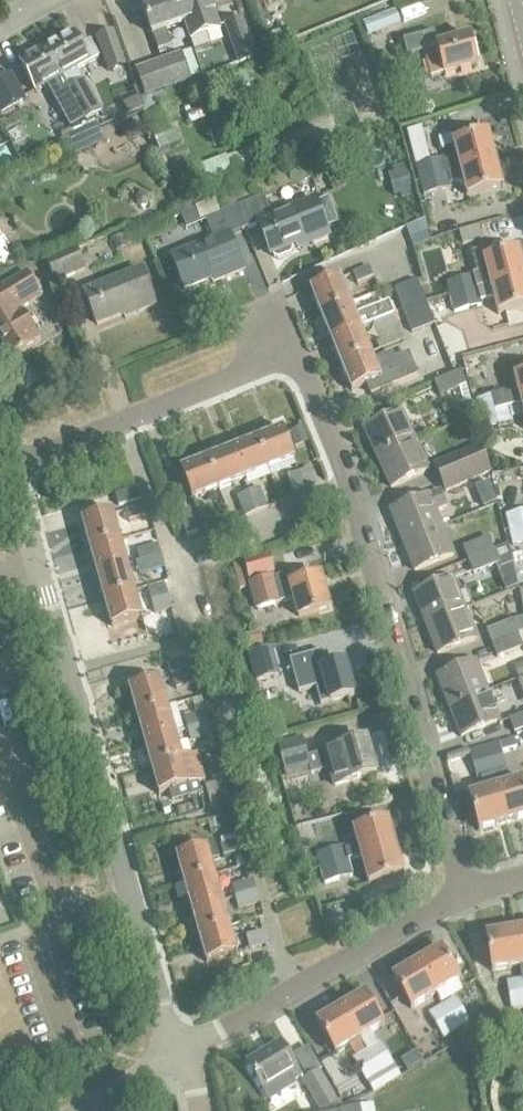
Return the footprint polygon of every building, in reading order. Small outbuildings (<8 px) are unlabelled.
[(174,0),(169,0),(141,10),(150,36),(151,36),(156,52),(170,47),(164,31),(182,25),(174,0)] [(182,25),(187,42),(218,31),(208,0),(174,0),(182,25)] [(363,22),(368,36),(400,23),(394,9),(363,22)] [(224,26),(238,65),(257,58),(243,19),(240,20),(224,26)] [(113,33),(96,38),(108,72),(124,66),(113,33)] [(402,42),(406,57),(424,53),(430,79),(478,66),(470,38),(437,48),(434,34),(402,42)] [(62,79),(61,79),(85,120),(85,121),(100,113),(83,81),(82,82),(75,71),(98,58),(89,43),(79,48),(72,36),(46,51),(62,79)] [(46,51),(19,66),(35,93),(46,87),(70,129),(85,120),(61,79),(62,79),(46,51)] [(133,71),(142,97),(188,81),(179,55),(133,71)] [(0,82),(0,114),(24,101),(10,76),(0,82)] [(142,98),(139,99),(154,142),(159,154),(179,146),(174,134),(172,134),(167,122),(158,110),(152,94),(142,98)] [(136,97),(122,103),(126,113),(140,107),(136,97)] [(65,134),(75,154),(104,141),(95,120),(65,134)] [(421,129),(402,133),(410,167),(414,166),(430,162),(421,129)] [(451,133),(439,137),(442,147),(452,144),(454,144),(451,133)] [(414,166),(419,182),(496,166),(488,135),(454,144),(452,144),(456,159),(444,161),(443,158),(430,162),(414,166)] [(405,166),(396,169),(405,199),(414,196),(405,166)] [(496,166),(419,182),(423,195),(451,188),(450,183),(462,181),(467,200),(502,191),(496,166)] [(139,194),(135,198),(136,203),(140,207),(145,206),(148,202),(148,197),(144,193),(139,194)] [(262,198),(236,208),(244,230),(257,225),(269,256),(271,255),(278,260),(291,255),(293,246),(301,243),(300,240),(308,237),(311,244),(327,238),(313,202),(271,219),(262,198)] [(212,242),(170,259),(183,290),(214,278),(213,275),(221,272),(224,278),(240,272),(226,237),(244,230),(236,208),(221,214),(216,202),(196,210),(201,222),(203,221),(212,242)] [(422,223),(405,229),(412,248),(429,241),(422,223)] [(478,227),(458,232),(462,246),(482,241),(478,227)] [(127,232),(111,239),(115,250),(131,244),(127,232)] [(12,255),(3,238),(0,240),(0,262),(12,255)] [(472,253),(478,275),(474,276),(478,290),(489,287),(490,291),(522,280),(522,270),(518,252),(495,258),(493,247),(472,253)] [(46,263),(55,283),(85,271),(76,251),(46,263)] [(352,273),(356,284),(373,278),(368,267),(352,273)] [(126,312),(125,310),(133,307),(136,313),(153,306),(139,271),(83,294),(95,325),(126,312)] [(3,346),(11,358),(40,340),(20,308),(40,296),(26,273),(0,289),(0,341),(3,346)] [(449,296),(451,303),(479,294),(478,290),(474,276),(437,285),(434,277),(421,280),(427,302),(449,296)] [(309,290),(319,316),(349,304),(338,279),(309,290)] [(451,303),(453,312),(481,306),(480,302),(493,299),(497,317),(522,310),(522,280),(490,291),(489,287),(478,290),(479,294),(451,303)] [(417,281),(406,285),(414,307),(425,303),(417,281)] [(406,285),(395,289),(403,311),(414,307),(406,285)] [(425,303),(414,307),(423,329),(434,324),(425,303)] [(319,316),(329,341),(359,329),(359,330),(371,325),(370,324),(391,315),(386,305),(367,313),(367,312),(354,317),(349,304),(319,316)] [(414,307),(403,311),(412,333),(423,329),(414,307)] [(370,324),(371,325),(375,336),(396,327),(391,315),(370,324)] [(329,341),(339,365),(369,355),(359,330),(359,329),(329,341)] [(369,355),(339,365),(350,392),(367,386),(370,396),(417,377),(408,354),(394,360),(392,354),(372,362),(369,355)] [(435,383),(440,397),(469,385),(463,371),(435,383)] [(490,397),(498,427),(511,423),(510,420),(507,408),(519,405),(519,404),(522,404),(522,375),(513,378),(517,393),(504,397),(503,393),(490,397)] [(490,397),(477,400),(481,416),(484,430),(498,427),(490,397)] [(468,404),(458,409),(463,420),(474,415),(468,404)] [(507,408),(510,420),(522,417),(522,418),(522,404),(519,404),(519,405),(507,408)] [(363,430),(377,459),(415,442),(401,412),(363,430)] [(302,428),(290,433),(296,447),(308,443),(302,428)] [(283,430),(259,440),(272,469),(295,460),(283,430)] [(259,440),(235,449),(247,479),(272,469),(259,440)] [(415,442),(377,459),(390,488),(428,470),(415,442)] [(433,465),(440,479),(485,459),(479,445),(433,465)] [(235,449),(210,459),(219,489),(247,479),(235,449)] [(219,489),(210,459),(180,470),(191,501),(219,489)] [(485,459),(440,479),(446,493),(492,473),(485,459)] [(287,477),(294,493),(305,489),(299,473),(287,477)] [(114,495),(118,507),(141,501),(137,489),(114,495)] [(260,489),(248,493),(256,514),(268,509),(260,489)] [(256,514),(248,493),(236,498),(244,519),(256,514)] [(390,512),(401,542),(440,527),(434,512),(446,508),(440,493),(390,512)] [(125,510),(128,522),(145,518),(142,506),(125,510)] [(198,532),(189,509),(178,513),(187,536),(198,532)] [(197,513),(203,529),(215,524),(210,509),(197,513)] [(81,521),(88,546),(119,537),(112,512),(81,521)] [(505,517),(509,534),(512,547),(522,544),(522,532),(518,514),(505,517)] [(440,527),(401,542),(413,571),(451,556),(440,527)] [(88,546),(96,574),(127,565),(119,537),(88,546)] [(462,548),(468,562),(494,551),(489,538),(462,548)] [(136,550),(140,562),(161,557),(157,544),(136,550)] [(494,551),(468,562),(473,575),(499,565),(501,570),(512,565),(508,546),(494,551)] [(269,556),(244,563),(249,581),(274,574),(269,556)] [(140,562),(136,563),(140,577),(164,570),(161,557),(140,562)] [(96,574),(103,599),(134,590),(127,565),(96,574)] [(255,611),(279,604),(278,599),(291,596),(298,617),(328,609),(320,577),(291,585),(288,574),(272,579),(248,585),(255,611)] [(512,574),(502,576),(505,591),(516,589),(512,574)] [(413,594),(425,624),(462,609),(451,580),(413,594)] [(148,589),(154,613),(170,609),(164,585),(148,589)] [(134,590),(103,599),(111,627),(142,619),(134,590)] [(462,609),(425,624),(436,654),(474,639),(462,609)] [(491,645),(522,632),(522,621),(522,617),(486,631),(491,645)] [(257,632),(243,636),(247,649),(261,645),(257,632)] [(491,645),(497,658),(522,648),(522,650),(522,632),(491,645)] [(271,649),(248,655),(256,683),(278,677),(271,649)] [(322,652),(289,661),(298,694),(315,689),(320,706),(353,697),(344,663),(327,668),(322,652)] [(168,664),(171,676),(194,669),(191,658),(168,664)] [(436,677),(448,707),(486,692),(474,662),(436,677)] [(173,677),(176,690),(193,686),(190,673),(173,677)] [(128,689),(135,714),(166,704),(160,680),(128,689)] [(486,692),(448,707),(459,737),(498,722),(486,692)] [(135,714),(143,739),(174,730),(166,704),(135,714)] [(183,717),(187,730),(208,723),(205,711),(183,717)] [(514,734),(522,730),(522,715),(508,720),(514,734)] [(208,723),(187,730),(190,742),(212,736),(208,723)] [(143,739),(150,766),(181,757),(174,730),(143,739)] [(302,738),(275,745),(284,781),(327,770),(332,788),(348,782),(374,775),(365,742),(325,753),(307,758),(302,738)] [(514,740),(498,744),(501,754),(517,749),(514,740)] [(483,748),(493,774),(507,822),(522,818),(522,783),(522,779),(506,784),(503,772),(506,771),(501,754),(498,744),(483,748)] [(493,774),(483,748),(468,753),(476,779),(479,778),(483,791),(468,795),(478,830),(507,822),(493,774)] [(181,758),(150,766),(158,795),(189,786),(205,782),(197,754),(182,759),(181,758)] [(219,767),(208,770),(211,783),(223,779),(219,767)] [(451,779),(459,808),(470,805),(468,798),(464,799),(458,777),(451,779)] [(357,847),(345,851),(348,861),(360,858),(395,848),(387,821),(352,831),(357,847)] [(220,845),(224,857),(240,853),(236,840),(220,845)] [(315,854),(320,869),(348,861),(345,851),(344,846),(315,854)] [(207,848),(175,857),(183,883),(214,874),(211,863),(219,860),(216,847),(207,849),(207,848)] [(395,848),(360,858),(368,885),(403,875),(395,849),(395,848)] [(348,861),(320,869),(324,884),(353,876),(348,861)] [(183,883),(190,910),(222,901),(214,874),(183,883)] [(231,885),(235,898),(256,891),(252,879),(231,885)] [(256,891),(235,898),(238,910),(259,903),(256,891)] [(190,910),(198,936),(230,928),(222,901),(190,910)] [(230,928),(198,936),(206,963),(237,954),(230,928)] [(512,930),(519,966),(522,965),(522,928),(512,930)] [(519,966),(512,930),(485,935),(491,971),(519,966)] [(246,937),(249,949),(266,944),(262,933),(246,937)] [(440,949),(416,963),(435,994),(458,980),(440,949)] [(435,994),(416,963),(391,978),(410,1009),(435,994)] [(521,979),(506,982),(511,1011),(522,1009),(522,988),(521,979)] [(364,994),(340,1008),(358,1039),(365,1051),(376,1044),(369,1033),(382,1025),(364,994)] [(454,998),(441,1005),(456,1031),(469,1023),(454,998)] [(456,1031),(441,1005),(428,1013),(443,1038),(456,1031)] [(358,1039),(340,1008),(315,1022),(334,1054),(348,1045),(355,1056),(352,1058),(366,1082),(367,1082),(373,1093),(386,1084),(365,1051),(358,1039)] [(268,1052),(248,1064),(268,1100),(295,1084),(293,1081),(301,1077),(296,1069),(295,1069),(280,1043),(267,1051),(268,1052)] [(376,1044),(365,1051),(386,1084),(398,1078),(392,1067),(393,1067),(378,1043),(376,1044)] [(321,1110),(336,1103),(318,1072),(303,1081),(321,1110)]
